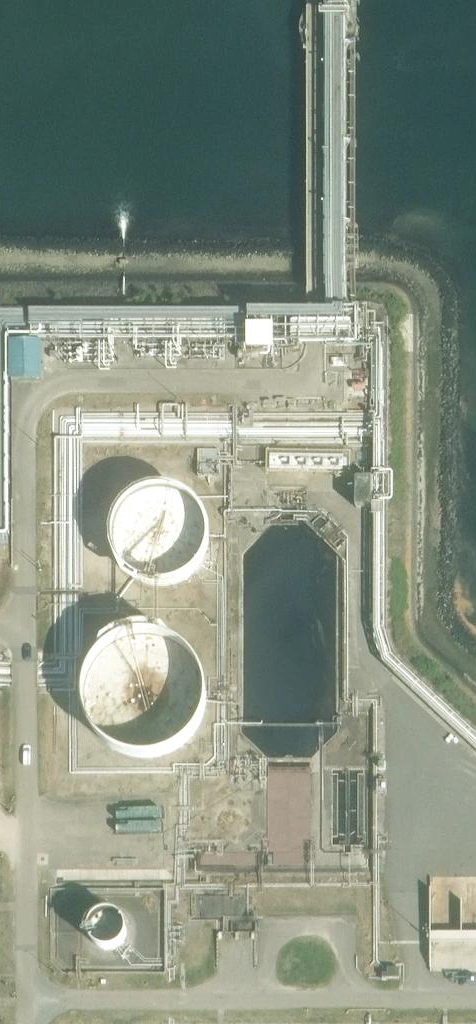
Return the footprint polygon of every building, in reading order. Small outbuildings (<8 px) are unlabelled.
[(275,349),(276,326),(251,326),(250,348),(275,349)] [(9,341),(9,381),(43,381),(43,341),(9,341)] [(222,451),(199,451),(199,476),(221,476),(222,451)] [(336,479),(350,479),(350,453),(267,452),(267,474),(336,475),(336,479)] [(212,540),(212,539),(211,529),(208,520),(202,511),(196,504),(189,498),(180,494),(174,492),(162,491),(152,493),(144,495),(135,500),(129,506),(124,512),(119,521),(117,529),(116,540),(117,549),(119,558),(124,567),(130,574),(137,580),(146,584),(154,586),(164,587),(173,586),(182,584),(190,580),(197,574),(203,567),(208,558),(211,549),(212,540)] [(128,757),(158,759),(190,741),(208,709),(203,671),(184,647),(154,635),(117,641),(91,666),(83,693),(87,719),(100,740),(128,757)] [(250,822),(249,816),(245,812),(241,808),(235,807),(230,808),(225,811),(221,816),(220,821),(221,826),(224,831),(229,835),(234,837),(239,836),(245,833),(248,828),(250,822)] [(127,933),(127,932),(127,927),(125,923),(121,918),(117,915),(114,914),(107,913),(104,913),(100,915),(95,919),(91,925),(90,929),(90,932),(91,939),(95,945),(100,948),(107,950),(114,950),(120,946),(123,944),(125,940),(127,933)] [(400,963),(388,964),(388,973),(384,973),(384,979),(401,979),(400,963)]
